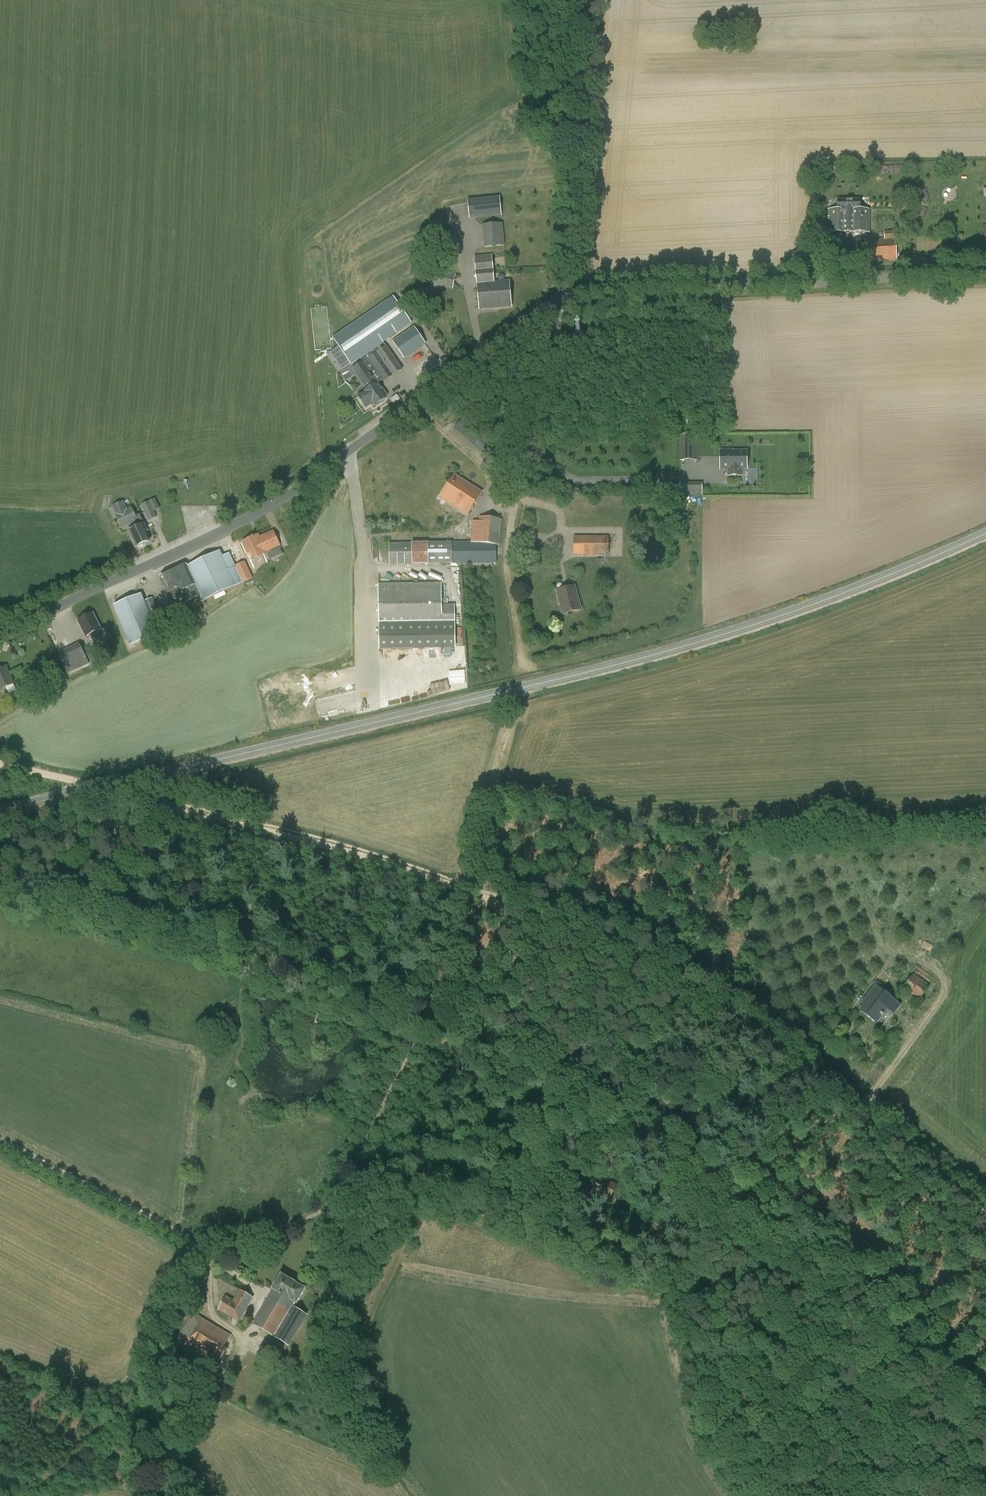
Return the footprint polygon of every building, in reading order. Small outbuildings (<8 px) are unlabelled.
[(467,199),(468,202),(469,220),(475,219),(501,216),(502,216),(500,196),(499,196),(467,199)] [(837,210),(828,210),(828,233),(869,233),(869,218),(869,209),(860,209),(859,200),(837,200),(837,210)] [(464,203),(448,207),(451,219),(467,215),(464,203)] [(502,223),(482,225),(484,247),(484,248),(504,246),(505,246),(503,223),(502,223)] [(884,239),(865,240),(866,262),(897,260),(896,231),(884,231),(884,239)] [(492,255),(475,256),(480,310),(512,307),(509,281),(495,281),(492,255)] [(433,285),(453,288),(456,272),(435,269),(433,285)] [(412,324),(393,296),(333,338),(351,366),(412,324)] [(414,327),(392,342),(404,359),(426,344),(414,327)] [(387,347),(369,360),(368,359),(352,370),(354,373),(367,392),(359,397),(367,408),(372,405),(373,406),(375,405),(376,405),(385,399),(384,398),(387,396),(378,383),(383,380),(384,382),(402,369),(387,347)] [(466,415),(454,429),(501,471),(499,472),(508,480),(514,459),(466,415)] [(680,435),(681,461),(697,461),(697,457),(697,435),(680,435)] [(757,456),(743,455),(731,455),(731,473),(740,473),(740,481),(751,481),(751,473),(757,473),(757,456)] [(440,498),(467,515),(482,492),(454,475),(440,498)] [(160,509),(155,498),(141,505),(148,521),(156,517),(154,512),(160,509)] [(130,531),(137,548),(149,541),(145,532),(148,531),(144,524),(144,525),(140,515),(136,517),(131,507),(126,509),(123,502),(112,507),(122,528),(135,522),(137,527),(130,531)] [(502,520),(479,517),(479,521),(472,521),(470,542),(428,543),(428,544),(388,544),(389,565),(497,564),(497,545),(499,546),(502,520)] [(247,554),(250,553),(253,559),(267,553),(266,552),(280,546),(273,531),(260,537),(259,535),(243,542),(247,554)] [(574,556),(608,555),(608,536),(574,537),(574,556)] [(211,598),(244,583),(236,565),(230,553),(223,557),(220,552),(196,562),(211,598)] [(245,561),(243,562),(236,565),(244,583),(253,578),(245,561)] [(211,598),(196,562),(187,567),(186,564),(160,577),(168,593),(170,592),(173,600),(184,595),(187,602),(201,596),(204,601),(211,598)] [(455,646),(455,627),(455,604),(441,604),(442,593),(442,582),(378,583),(379,628),(379,650),(455,649),(455,646)] [(581,610),(575,586),(557,591),(563,615),(581,610)] [(153,622),(164,618),(160,607),(149,612),(141,594),(112,606),(129,647),(158,635),(153,622)] [(188,604),(194,615),(203,611),(197,599),(188,604)] [(78,621),(86,637),(90,635),(95,646),(103,642),(98,631),(101,629),(93,613),(78,621)] [(169,617),(157,622),(161,630),(172,624),(169,617)] [(79,643),(58,653),(68,675),(90,665),(83,652),(79,643)] [(47,669),(52,680),(64,674),(60,664),(47,669)] [(14,684),(6,666),(0,669),(0,691),(14,684)] [(913,974),(902,989),(919,1001),(929,986),(913,974)] [(876,986),(864,1002),(866,1004),(860,1012),(877,1025),(888,1012),(893,1015),(901,1006),(876,986)] [(274,1337),(292,1307),(294,1303),(297,1304),(306,1289),(282,1274),(272,1289),(274,1290),(253,1324),(274,1337)] [(218,1310),(239,1323),(254,1298),(239,1290),(234,1300),(227,1296),(218,1310)] [(292,1307),(274,1337),(289,1346),(307,1316),(292,1307)] [(231,1336),(195,1314),(177,1340),(215,1363),(231,1336)]
